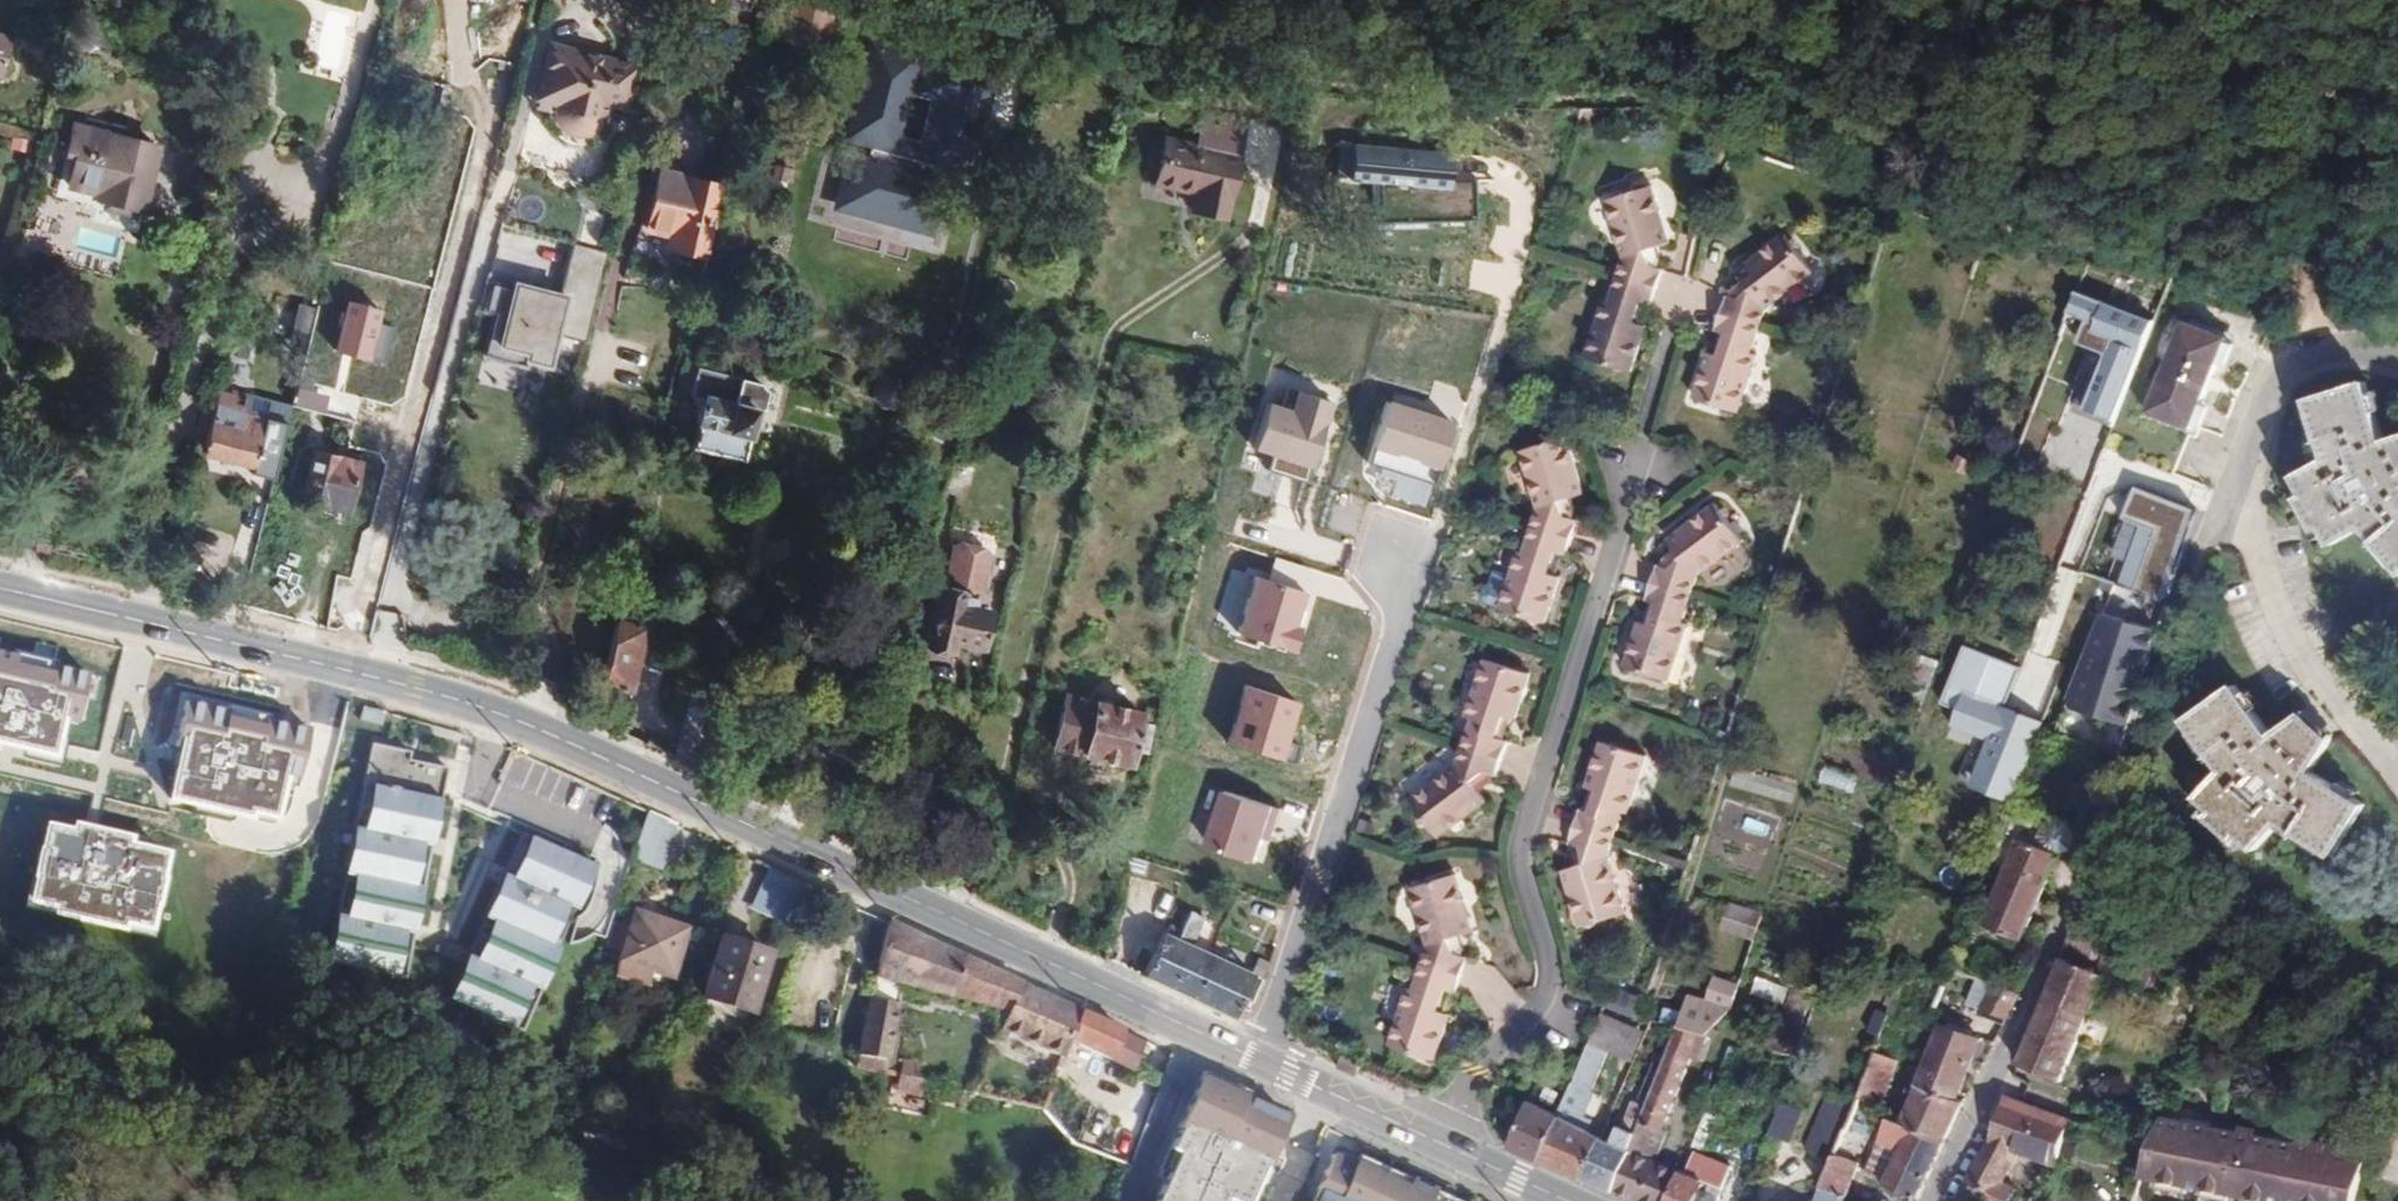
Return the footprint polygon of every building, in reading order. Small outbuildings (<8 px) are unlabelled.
[(690,2),(716,9),(718,0),(690,0),(690,2)] [(782,41),(822,50),(834,1),(828,0),(792,0),(782,41)] [(693,22),(682,60),(707,67),(709,60),(725,64),(733,33),(693,22)] [(10,38),(0,36),(0,77),(1,77),(10,38)] [(995,68),(866,36),(841,137),(849,140),(833,205),(933,230),(948,169),(968,174),(995,68)] [(641,67),(551,44),(534,102),(554,108),(555,119),(557,124),(560,128),(563,132),(567,135),(572,136),(576,138),(581,137),(586,136),(591,133),(594,129),(597,125),(599,120),(601,115),(626,122),(641,67)] [(1195,143),(1166,137),(1155,185),(1194,194),(1190,210),(1224,219),(1246,122),(1203,112),(1195,143)] [(163,149),(76,125),(68,157),(77,159),(69,188),(101,197),(100,201),(146,213),(163,149)] [(1452,148),(1347,140),(1344,172),(1449,181),(1452,148)] [(772,147),(761,187),(783,193),(795,153),(772,147)] [(704,259),(722,185),(660,170),(644,231),(667,237),(664,249),(704,259)] [(1670,244),(1653,187),(1605,200),(1623,259),(1609,302),(1605,301),(1585,357),(1631,371),(1647,326),(1642,325),(1635,323),(1642,301),(1649,303),(1653,304),(1664,270),(1659,267),(1651,266),(1647,251),(1659,248),(1670,244)] [(1766,309),(1814,274),(1783,235),(1735,272),(1742,281),(1750,290),(1736,300),(1729,298),(1727,297),(1715,331),(1717,332),(1724,333),(1716,358),(1709,355),(1708,355),(1694,398),(1738,412),(1758,355),(1752,353),(1766,309)] [(608,255),(573,245),(559,298),(517,287),(515,291),(493,285),(486,313),(495,316),(484,356),(526,367),(528,361),(548,367),(557,334),(585,342),(608,255)] [(1662,260),(1659,248),(1647,251),(1651,266),(1659,267),(1662,260)] [(1736,300),(1750,290),(1742,281),(1733,287),(1729,298),(1736,300)] [(2115,420),(2154,320),(2075,289),(2064,320),(2095,331),(2089,346),(2108,353),(2087,409),(2115,420)] [(382,362),(392,326),(375,321),(379,308),(347,299),(333,348),(382,362)] [(1642,325),(1649,303),(1642,301),(1635,323),(1642,325)] [(314,309),(299,305),(293,328),(308,332),(314,309)] [(2185,322),(2150,412),(2192,428),(2226,338),(2185,322)] [(1716,358),(1724,333),(1717,332),(1709,355),(1716,358)] [(2087,409),(2108,353),(2089,346),(2067,401),(2087,409)] [(740,457),(755,408),(757,408),(761,392),(755,386),(697,372),(691,394),(702,397),(690,444),(717,451),(736,456),(740,457)] [(2307,398),(2327,458),(2295,475),(2305,493),(2298,497),(2317,530),(2323,527),(2333,546),(2366,528),(2397,566),(2397,435),(2386,439),(2368,379),(2307,398)] [(1289,401),(1271,396),(1258,438),(1279,444),(1273,465),(1313,477),(1317,461),(1330,465),(1350,397),(1309,385),(1289,401)] [(274,482),(292,412),(250,400),(249,402),(222,396),(205,458),(259,471),(257,478),(274,482)] [(1451,420),(1385,400),(1370,445),(1436,466),(1451,420)] [(1585,496),(1567,438),(1520,452),(1538,511),(1533,526),(1573,537),(1578,522),(1572,520),(1566,519),(1561,502),(1572,499),(1585,496)] [(733,468),(736,456),(717,451),(714,462),(733,468)] [(314,452),(301,501),(348,513),(361,465),(314,452)] [(2166,601),(2196,511),(2139,487),(2126,517),(2144,525),(2123,585),(2166,601)] [(1575,512),(1572,499),(1561,502),(1566,519),(1572,520),(1575,512)] [(1696,577),(1743,543),(1715,505),(1667,541),(1674,550),(1682,560),(1670,569),(1661,567),(1657,566),(1646,600),(1649,601),(1656,603),(1648,627),(1641,624),(1638,623),(1625,668),(1670,683),(1688,624),(1683,622),(1696,577)] [(1547,622),(1560,578),(1558,577),(1550,576),(1556,552),(1565,555),(1568,556),(1573,537),(1533,526),(1525,555),(1517,552),(1509,577),(1493,572),(1489,586),(1484,588),(1481,597),(1484,602),(1500,607),(1499,609),(1547,622)] [(934,588),(921,644),(948,650),(950,643),(978,650),(987,611),(973,608),(975,600),(977,600),(987,556),(981,555),(982,550),(960,545),(958,550),(953,549),(943,590),(934,588)] [(1670,569),(1682,560),(1674,550),(1664,558),(1661,567),(1670,569)] [(1558,577),(1565,555),(1556,552),(1550,576),(1558,577)] [(1315,584),(1262,572),(1246,642),(1299,654),(1315,584)] [(1648,627),(1656,603),(1649,601),(1641,624),(1648,627)] [(2116,757),(2161,621),(2109,605),(2068,737),(2116,757)] [(630,691),(645,626),(616,619),(600,684),(630,691)] [(2023,665),(1963,645),(1944,702),(1961,708),(1951,738),(1983,749),(1971,789),(2018,804),(2046,717),(2010,705),(2023,665)] [(1504,740),(1497,738),(1504,716),(1511,719),(1515,721),(1530,676),(1484,660),(1466,717),(1470,719),(1456,765),(1410,800),(1439,839),(1486,802),(1477,790),(1472,783),(1484,773),(1491,775),(1496,777),(1508,742),(1504,740)] [(491,674),(494,669),(486,664),(483,671),(491,674)] [(60,700),(43,696),(45,689),(0,679),(0,739),(48,750),(60,700)] [(2273,733),(2237,683),(2186,719),(2223,769),(2199,796),(2214,810),(2210,816),(2237,841),(2242,836),(2257,850),(2282,824),(2335,856),(2368,804),(2314,771),(2334,738),(2305,710),(2273,733)] [(1295,703),(1243,688),(1227,742),(1278,758),(1295,703)] [(1081,753),(1094,701),(1064,694),(1051,746),(1081,753)] [(1126,765),(1138,712),(1094,701),(1081,753),(1126,765)] [(304,764),(334,768),(342,706),(312,702),(304,764)] [(383,712),(360,706),(356,721),(379,727),(383,712)] [(1504,740),(1511,719),(1504,716),(1497,738),(1504,740)] [(273,816),(286,755),(259,749),(258,739),(224,732),(223,736),(182,728),(166,801),(249,819),(249,810),(273,816)] [(409,751),(366,742),(318,963),(400,981),(410,934),(430,843),(446,770),(407,761),(409,751)] [(1629,813),(1646,758),(1600,743),(1587,788),(1590,788),(1597,790),(1591,814),(1583,811),(1580,810),(1568,845),(1574,846),(1580,848),(1584,866),(1575,868),(1563,872),(1578,928),(1626,915),(1609,857),(1622,813),(1629,813)] [(1477,790),(1490,781),(1491,775),(1484,773),(1472,783),(1477,790)] [(1591,814),(1597,790),(1590,788),(1583,811),(1591,814)] [(1291,805),(1236,790),(1221,847),(1275,862),(1291,805)] [(657,871),(674,823),(647,811),(630,860),(657,871)] [(146,926),(164,854),(131,846),(133,837),(72,822),(71,827),(45,820),(26,900),(53,906),(52,913),(120,930),(122,920),(146,926)] [(2076,837),(2070,824),(2061,822),(2049,852),(2057,855),(2071,850),(2076,837)] [(1799,831),(1793,847),(1827,858),(1832,842),(1799,831)] [(593,865),(521,832),(501,875),(462,957),(442,998),(515,1032),(593,865)] [(2023,941),(2057,855),(2049,852),(2017,838),(1982,924),(2023,941)] [(1584,866),(1580,848),(1574,846),(1570,855),(1575,868),(1584,866)] [(783,895),(791,876),(767,866),(760,885),(783,895)] [(1445,1013),(1439,1011),(1446,989),(1453,991),(1456,992),(1467,957),(1463,956),(1454,955),(1450,939),(1461,936),(1474,933),(1457,875),(1411,889),(1428,947),(1413,990),(1410,989),(1391,1045),(1436,1060),(1451,1015),(1445,1013)] [(1753,940),(1761,914),(1727,904),(1719,929),(1753,940)] [(670,978),(687,928),(633,911),(617,961),(649,971),(670,978)] [(1188,911),(1175,939),(1193,946),(1203,919),(1188,911)] [(1079,1009),(888,920),(853,1068),(881,1075),(897,1011),(915,1015),(923,990),(1003,1011),(996,1030),(1061,1058),(1061,1057),(1067,1041),(1079,1009)] [(2173,969),(2073,930),(2018,1063),(2061,1080),(2104,975),(2162,998),(2173,969)] [(1252,974),(1193,946),(1175,939),(1163,932),(1142,976),(1232,1018),(1252,974)] [(1464,948),(1461,936),(1450,939),(1454,955),(1463,956),(1464,948)] [(718,938),(698,997),(748,1014),(766,953),(718,938)] [(641,994),(649,971),(617,961),(609,983),(641,994)] [(1706,1033),(1731,1006),(1738,986),(1712,977),(1706,999),(1689,993),(1683,1013),(1678,1027),(1699,1032),(1706,1033)] [(2006,1018),(2017,993),(1993,984),(1981,1009),(2006,1018)] [(1445,1013),(1453,991),(1446,989),(1439,1011),(1445,1013)] [(1678,1027),(1683,1013),(1665,1008),(1661,1023),(1675,1026),(1678,1027)] [(1127,1067),(1138,1039),(1079,1009),(1067,1041),(1094,1053),(1127,1067)] [(1633,1062),(1646,1032),(1602,1013),(1589,1043),(1609,1052),(1633,1062)] [(1957,1100),(1980,1040),(1938,1024),(1917,1081),(1915,1085),(1957,1100)] [(1679,1171),(1656,1161),(1667,1133),(1663,1129),(1690,1056),(1699,1032),(1678,1027),(1675,1026),(1661,1066),(1635,1135),(1629,1152),(1613,1192),(1633,1200),(1666,1200),(1679,1171)] [(1698,1059),(1708,1034),(1706,1033),(1699,1032),(1690,1056),(1698,1059)] [(1087,1068),(1094,1053),(1067,1041),(1061,1057),(1087,1068)] [(1580,1117),(1609,1052),(1589,1043),(1560,1108),(1580,1117)] [(1879,1106),(1897,1062),(1872,1052),(1856,1095),(1879,1106)] [(898,1059),(891,1106),(918,1110),(926,1063),(898,1059)] [(1635,1135),(1661,1066),(1652,1063),(1642,1089),(1635,1102),(1633,1101),(1621,1129),(1635,1135)] [(1067,1112),(1080,1079),(1056,1070),(1050,1088),(1044,1104),(1067,1112)] [(1044,1104),(1050,1088),(997,1076),(993,1091),(1044,1104)] [(1907,1108),(1915,1085),(1917,1081),(1910,1077),(1899,1104),(1907,1108)] [(2005,1093),(2072,1118),(2076,1103),(2009,1080),(2005,1093)] [(1240,1108),(1242,1102),(1198,1082),(1171,1139),(1174,1140),(1164,1161),(1172,1164),(1154,1200),(1247,1200),(1257,1179),(1260,1180),(1284,1129),(1240,1108)] [(1942,1143),(1962,1101),(1957,1100),(1915,1085),(1907,1108),(1901,1125),(1942,1143)] [(1540,1099),(1551,1106),(1556,1094),(1545,1088),(1540,1099)] [(2072,1118),(2005,1093),(1989,1142),(1961,1191),(1980,1200),(2010,1200),(2017,1187),(2005,1179),(2018,1154),(2055,1168),(2072,1118)] [(1833,1154),(1850,1109),(1826,1099),(1804,1151),(1831,1161),(1833,1154)] [(1769,1135),(1791,1142),(1801,1108),(1779,1102),(1769,1135)] [(1539,1162),(1559,1118),(1556,1116),(1529,1103),(1514,1137),(1509,1149),(1539,1162)] [(2159,1115),(2150,1137),(2154,1138),(2144,1174),(2279,1200),(2358,1200),(2371,1157),(2345,1151),(2346,1145),(2302,1137),(2301,1143),(2261,1135),(2262,1129),(2245,1125),(2244,1131),(2159,1115)] [(1582,1180),(1600,1139),(1559,1118),(1539,1162),(1582,1180)] [(1917,1198),(1942,1143),(1901,1125),(1889,1121),(1881,1142),(1866,1173),(1888,1186),(1915,1197),(1917,1198)] [(1629,1152),(1635,1135),(1621,1129),(1619,1128),(1612,1144),(1629,1152)] [(1613,1192),(1629,1152),(1612,1144),(1600,1139),(1582,1180),(1613,1192)] [(1845,1196),(1857,1164),(1833,1154),(1831,1161),(1821,1187),(1845,1196)] [(1353,1167),(1348,1176),(1326,1166),(1310,1200),(1426,1200),(1353,1167)] [(1700,1180),(1704,1171),(1693,1166),(1688,1175),(1700,1180)] [(1719,1188),(1724,1176),(1705,1168),(1700,1180),(1704,1182),(1719,1188)] [(1704,1182),(1700,1180),(1688,1175),(1679,1171),(1666,1200),(1696,1200),(1704,1182)] [(1745,1199),(1752,1181),(1727,1171),(1724,1176),(1719,1188),(1745,1199)] [(1745,1199),(1719,1188),(1704,1182),(1696,1200),(1744,1200),(1745,1199)] [(1845,1196),(1821,1187),(1815,1200),(1843,1200),(1845,1196)] [(1961,1191),(1956,1200),(1980,1200),(1961,1191)]
